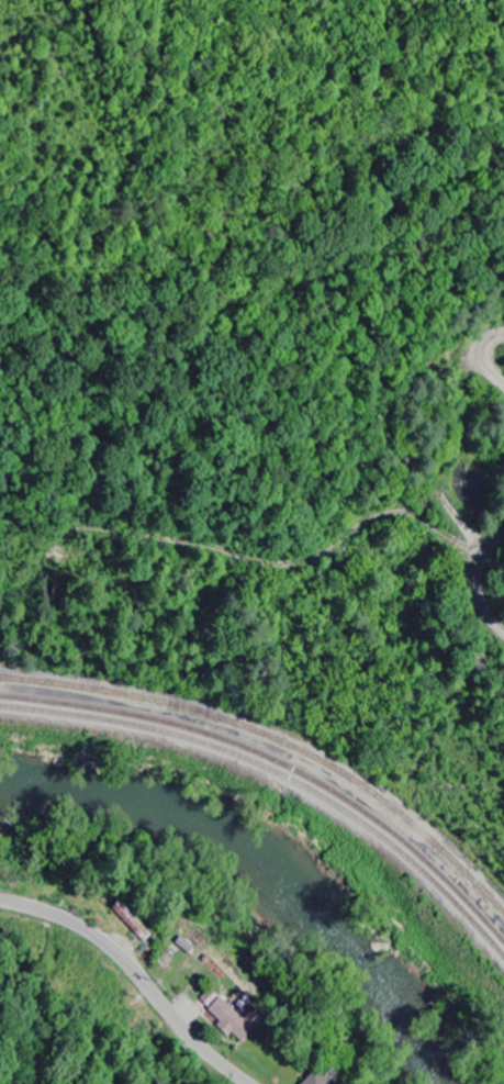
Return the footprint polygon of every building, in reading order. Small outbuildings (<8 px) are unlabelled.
[(243,1021),(209,990),(198,1002),(220,1022),(215,1028),(227,1039),(231,1035),(240,1044),(258,1024),(248,1015),(243,1021)] [(313,1072),(302,1083),(326,1083),(313,1072)]
